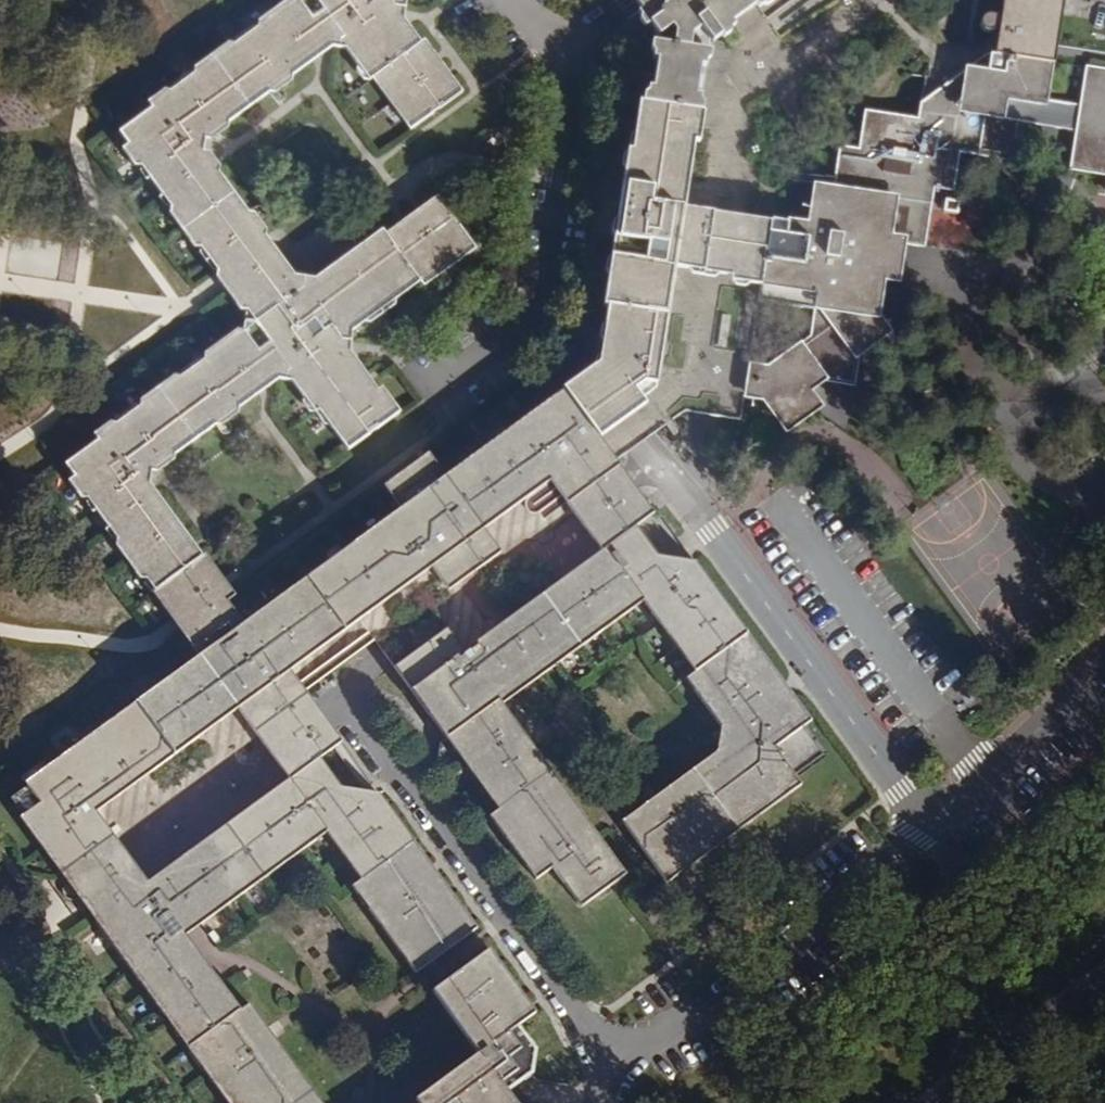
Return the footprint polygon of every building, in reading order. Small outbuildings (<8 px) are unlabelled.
[(255,18),(254,25),(256,27),(234,44),(232,41),(226,40),(189,67),(189,72),(191,74),(168,91),(167,88),(161,87),(145,100),(149,105),(118,129),(127,142),(121,147),(131,160),(140,163),(142,161),(152,174),(150,175),(162,192),(164,191),(174,202),(171,204),(169,213),(193,245),(200,245),(202,243),(220,267),(256,241),(241,220),(249,213),(218,171),(210,177),(177,135),(206,138),(269,92),(263,84),(339,29),(337,46),(347,47),(371,79),(372,78),(378,74),(397,99),(415,125),(464,89),(454,74),(447,79),(431,57),(437,52),(426,37),(420,41),(414,46),(383,4),(406,7),(407,0),(279,0),(255,18)] [(652,20),(679,0),(638,0),(652,20)] [(688,109),(698,110),(701,93),(696,92),(701,63),(706,64),(709,47),(692,44),(694,33),(703,26),(710,35),(759,0),(679,0),(652,20),(649,22),(659,35),(667,30),(677,43),(659,41),(656,57),(660,58),(656,86),(652,85),(649,102),(646,101),(646,104),(688,109)] [(1001,22),(1001,27),(997,54),(1048,62),(1058,0),(1005,0),(1001,22)] [(406,7),(383,4),(414,46),(420,41),(405,19),(406,7)] [(993,16),(988,14),(987,14),(983,16),(980,20),(979,24),(982,29),(984,31),(989,31),(993,30),(996,26),(1001,27),(1001,22),(996,22),(993,16)] [(337,46),(339,29),(263,84),(269,92),(333,46),(337,46)] [(454,74),(437,52),(431,57),(447,79),(454,74)] [(762,278),(759,299),(820,308),(816,330),(760,363),(755,361),(750,394),(764,398),(771,395),(788,422),(820,401),(805,379),(820,370),(849,374),(852,351),(887,332),(875,315),(888,237),(898,172),(937,178),(951,181),(957,143),(981,147),(986,121),(1007,124),(1008,118),(1019,120),(1019,125),(1028,126),(1029,122),(1041,124),(1041,128),(1048,129),(1048,125),(1060,127),(1059,132),(1077,134),(1071,167),(1075,167),(1074,172),(1104,177),(1104,71),(1093,69),(1092,75),(1086,75),(1082,107),(1041,100),(1048,62),(997,54),(992,53),(989,75),(968,89),(966,96),(961,95),(959,106),(946,104),(944,117),(922,113),(875,106),(875,111),(870,111),(865,145),(851,142),(850,150),(844,149),(839,182),(825,179),(824,186),(819,185),(814,218),(792,214),(791,219),(772,216),(771,220),(762,278)] [(992,53),(988,53),(925,98),(922,113),(944,117),(946,104),(959,106),(961,95),(966,96),(968,89),(989,75),(992,53)] [(391,104),(397,99),(378,74),(372,78),(391,104)] [(415,125),(397,99),(391,104),(410,129),(415,125)] [(684,138),(688,109),(646,104),(639,151),(634,150),(631,172),(678,179),(684,138)] [(688,109),(684,138),(695,140),(702,141),(706,111),(698,110),(688,109)] [(206,138),(177,135),(210,177),(218,171),(203,151),(206,138)] [(678,179),(689,180),(695,140),(684,138),(678,179)] [(628,199),(675,206),(685,207),(689,180),(678,179),(631,172),(628,199)] [(937,178),(898,172),(888,237),(927,243),(937,178)] [(151,579),(159,589),(196,561),(141,487),(140,486),(145,462),(169,445),(175,453),(215,424),(209,415),(287,357),(284,378),(291,380),(314,409),(316,408),(347,448),(399,410),(381,385),(379,387),(368,372),(358,379),(329,340),(351,341),(352,329),(418,281),(423,287),(476,248),(437,195),(422,206),(426,211),(404,227),(400,221),(383,234),(381,231),(363,244),(368,251),(300,300),(272,262),(229,293),(237,305),(244,306),(248,304),(257,317),(253,320),(257,326),(247,334),(244,331),(239,328),(208,351),(206,359),(208,362),(187,378),(184,375),(178,373),(142,399),(140,405),(143,410),(122,425),(119,422),(114,420),(95,433),(100,440),(67,464),(76,476),(69,482),(79,496),(89,500),(92,498),(100,509),(97,511),(110,528),(113,526),(120,536),(117,548),(140,580),(148,581),(151,579)] [(616,305),(659,312),(666,264),(675,206),(628,199),(626,199),(623,218),(632,218),(629,237),(620,236),(610,304),(616,305)] [(426,211),(422,206),(400,221),(404,227),(426,211)] [(666,264),(677,266),(762,278),(771,220),(685,207),(675,206),(666,264)] [(256,241),(265,235),(249,213),(241,220),(256,241)] [(632,218),(623,218),(620,236),(629,237),(632,218)] [(265,235),(256,241),(220,267),(213,272),(221,283),(229,293),(272,262),(280,255),(273,246),(265,235)] [(296,276),(280,255),(272,262),(300,300),(368,251),(363,244),(314,279),(296,276)] [(670,313),(677,266),(666,264),(659,312),(670,313)] [(740,419),(759,299),(762,278),(677,266),(670,313),(659,312),(616,305),(611,336),(616,338),(617,339),(667,408),(678,410),(740,419)] [(610,360),(565,389),(603,441),(614,456),(671,414),(667,408),(617,339),(610,360)] [(351,341),(329,340),(358,379),(368,372),(350,349),(351,341)] [(284,378),(287,357),(209,415),(215,424),(280,377),(284,378)] [(235,709),(289,670),(431,566),(506,511),(550,479),(603,441),(565,389),(437,482),(421,459),(384,486),(400,509),(243,623),(234,630),(217,607),(185,631),(203,653),(196,657),(200,663),(169,686),(166,680),(154,689),(159,694),(142,707),(101,736),(62,765),(28,789),(15,799),(26,814),(48,844),(67,870),(114,837),(95,811),(235,709)] [(626,531),(634,525),(654,511),(614,456),(603,441),(550,479),(601,549),(626,531)] [(169,445),(145,462),(152,470),(175,453),(169,445)] [(152,470),(145,462),(140,486),(141,487),(148,481),(152,470)] [(550,479),(506,511),(522,533),(447,588),(431,566),(289,670),(302,688),(373,637),(394,665),(447,626),(463,649),(478,638),(601,549),(550,479)] [(148,481),(141,487),(196,561),(204,556),(148,481)] [(522,533),(506,511),(431,566),(447,588),(522,533)] [(634,525),(626,531),(656,571),(664,565),(656,554),(634,525)] [(697,673),(741,641),(688,568),(674,578),(664,565),(656,571),(626,531),(601,549),(478,638),(519,694),(645,601),(697,673)] [(674,578),(688,568),(698,561),(656,554),(664,565),(674,578)] [(196,561),(159,589),(157,590),(175,615),(223,580),(205,555),(204,556),(196,561)] [(688,568),(741,641),(751,634),(698,561),(688,568)] [(217,607),(226,600),(234,594),(223,580),(175,615),(169,619),(180,635),(185,631),(217,607)] [(169,619),(175,615),(157,590),(151,595),(169,619)] [(243,623),(226,600),(217,607),(234,630),(243,623)] [(394,665),(501,810),(544,777),(490,705),(499,698),(463,649),(447,626),(394,665)] [(203,653),(185,631),(180,635),(196,657),(203,653)] [(785,682),(751,634),(741,641),(776,689),(785,682)] [(463,649),(499,698),(504,704),(519,694),(478,638),(463,649)] [(741,641),(697,673),(687,680),(722,728),(776,689),(741,641)] [(200,663),(196,657),(166,680),(169,686),(200,663)] [(302,688),(289,670),(235,709),(288,779),(319,757),(341,740),(302,688)] [(796,697),(785,682),(776,689),(722,728),(750,730),(796,697)] [(154,689),(138,701),(142,707),(159,694),(154,689)] [(814,722),(796,697),(750,730),(747,754),(731,752),(723,758),(718,753),(668,788),(689,815),(666,832),(646,804),(624,820),(669,881),(803,784),(798,776),(827,755),(806,727),(814,722)] [(553,771),(504,704),(499,698),(490,705),(544,777),(553,771)] [(101,736),(142,707),(138,701),(97,731),(101,736)] [(750,730),(722,728),(718,753),(723,758),(731,752),(747,754),(750,730)] [(58,760),(62,765),(101,736),(97,731),(58,760)] [(353,888),(415,842),(408,832),(400,839),(367,795),(354,805),(345,793),(338,799),(324,778),(331,773),(319,757),(288,779),(161,872),(200,924),(330,827),(365,874),(351,885),(353,888)] [(28,789),(62,765),(58,760),(25,785),(28,789)] [(553,771),(544,777),(501,810),(491,817),(537,880),(554,868),(583,907),(629,874),(599,833),(581,846),(563,823),(575,815),(563,799),(570,794),(553,771)] [(338,799),(345,793),(338,784),(331,773),(324,778),(338,799)] [(367,795),(376,789),(338,784),(345,793),(354,805),(367,795)] [(689,815),(668,788),(646,804),(666,832),(689,815)] [(408,832),(376,789),(367,795),(400,839),(408,832)] [(575,815),(582,810),(570,794),(563,799),(575,815)] [(599,833),(582,810),(575,815),(563,823),(581,846),(599,833)] [(40,850),(48,844),(26,814),(18,820),(40,850)] [(114,837),(67,870),(59,876),(93,922),(99,917),(147,881),(114,837)] [(415,842),(353,888),(415,970),(477,926),(458,901),(454,904),(442,888),(433,895),(417,874),(431,863),(415,842)] [(40,850),(59,876),(67,870),(48,844),(40,850)] [(447,884),(431,863),(417,874),(433,895),(442,888),(447,884)] [(161,872),(147,881),(184,931),(187,934),(200,924),(161,872)] [(224,985),(215,992),(174,938),(184,931),(147,881),(99,917),(117,942),(111,946),(129,971),(135,967),(147,983),(140,987),(146,995),(153,991),(163,1005),(175,1021),(193,1046),(209,1068),(203,1073),(212,1085),(219,1081),(235,1102),(322,1102),(294,1065),(290,1068),(279,1052),(262,1065),(245,1043),(263,1030),(267,1027),(249,1003),(241,1009),(224,985)] [(117,942),(99,917),(93,922),(111,946),(117,942)] [(224,985),(187,934),(184,931),(174,938),(215,992),(224,985)] [(418,1102),(515,1102),(504,1087),(529,1068),(535,1051),(518,1027),(522,1024),(510,1008),(524,997),(489,949),(432,991),(477,1052),(414,1097),(418,1102)] [(147,983),(135,967),(129,971),(140,987),(147,983)] [(157,1010),(163,1005),(153,991),(146,995),(157,1010)] [(537,1014),(524,997),(510,1008),(522,1024),(537,1014)] [(157,1010),(168,1025),(175,1021),(163,1005),(157,1010)] [(168,1025),(187,1050),(193,1046),(175,1021),(168,1025)] [(279,1052),(263,1030),(245,1043),(262,1065),(279,1052)] [(209,1068),(193,1046),(187,1050),(203,1073),(209,1068)] [(225,1102),(235,1102),(219,1081),(212,1085),(225,1102)]
